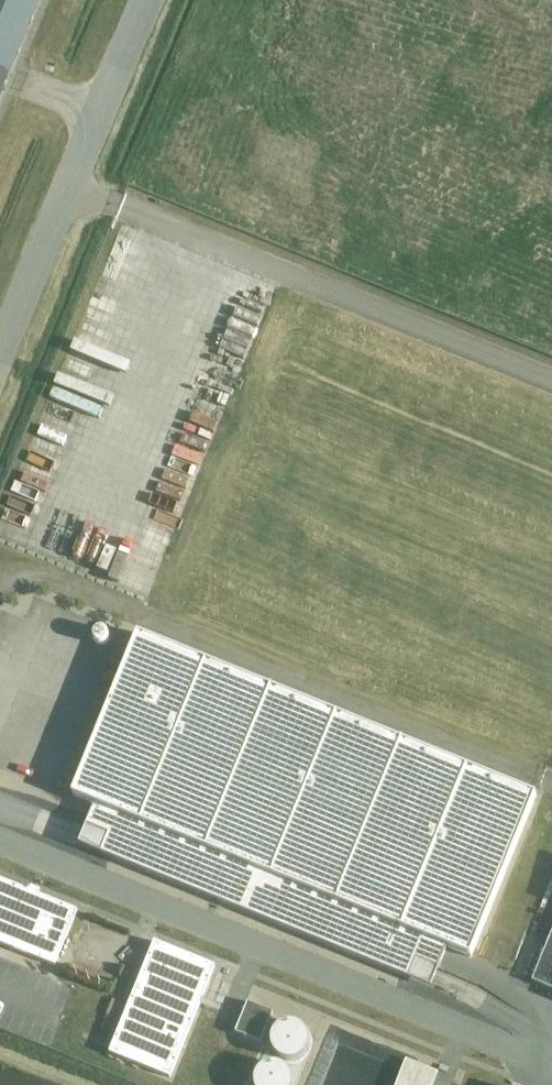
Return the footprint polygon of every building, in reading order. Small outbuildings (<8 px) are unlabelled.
[(8,77),(39,0),(0,0),(0,74),(8,77)] [(257,916),(338,714),(139,633),(74,795),(97,804),(81,845),(257,916)] [(338,714),(257,916),(433,987),(449,947),(472,956),(538,795),(338,714)] [(88,914),(0,878),(0,943),(56,966),(70,932),(79,936),(88,914)] [(551,988),(551,936),(534,981),(551,988)] [(112,1053),(171,1077),(216,966),(156,942),(112,1053)] [(274,1012),(249,1002),(237,1032),(262,1043),(274,1012)] [(273,1049),(275,1052),(276,1054),(278,1056),(279,1057),(282,1059),(285,1060),(287,1061),(289,1062),(291,1062),(293,1062),(295,1062),(299,1061),(302,1059),(303,1058),(305,1057),(308,1055),(309,1053),(310,1050),(311,1049),(312,1046),(312,1042),(312,1039),(312,1037),(312,1036),(311,1034),(310,1032),(309,1030),(307,1028),(306,1026),(305,1025),(303,1024),(300,1023),(299,1022),(295,1021),(292,1021),(290,1021),(288,1022),(286,1022),(285,1023),(282,1024),(281,1025),(278,1027),(277,1028),(275,1030),(274,1033),(273,1035),(273,1036),(272,1040),(272,1043),(272,1045),(272,1046),(273,1048),(273,1049)] [(439,1072),(407,1059),(396,1084),(434,1084),(439,1072)] [(296,1084),(295,1081),(295,1079),(295,1077),(294,1076),(293,1073),(292,1072),(291,1070),(289,1069),(288,1068),(287,1067),(284,1065),(282,1064),(279,1063),(277,1063),(274,1063),(272,1063),(269,1064),(266,1065),(265,1066),(262,1068),(261,1069),(260,1071),(259,1072),(257,1074),(256,1077),(256,1079),(255,1080),(255,1082),(255,1084),(295,1084),(296,1084)] [(232,1077),(220,1073),(215,1084),(229,1084),(232,1077)]
